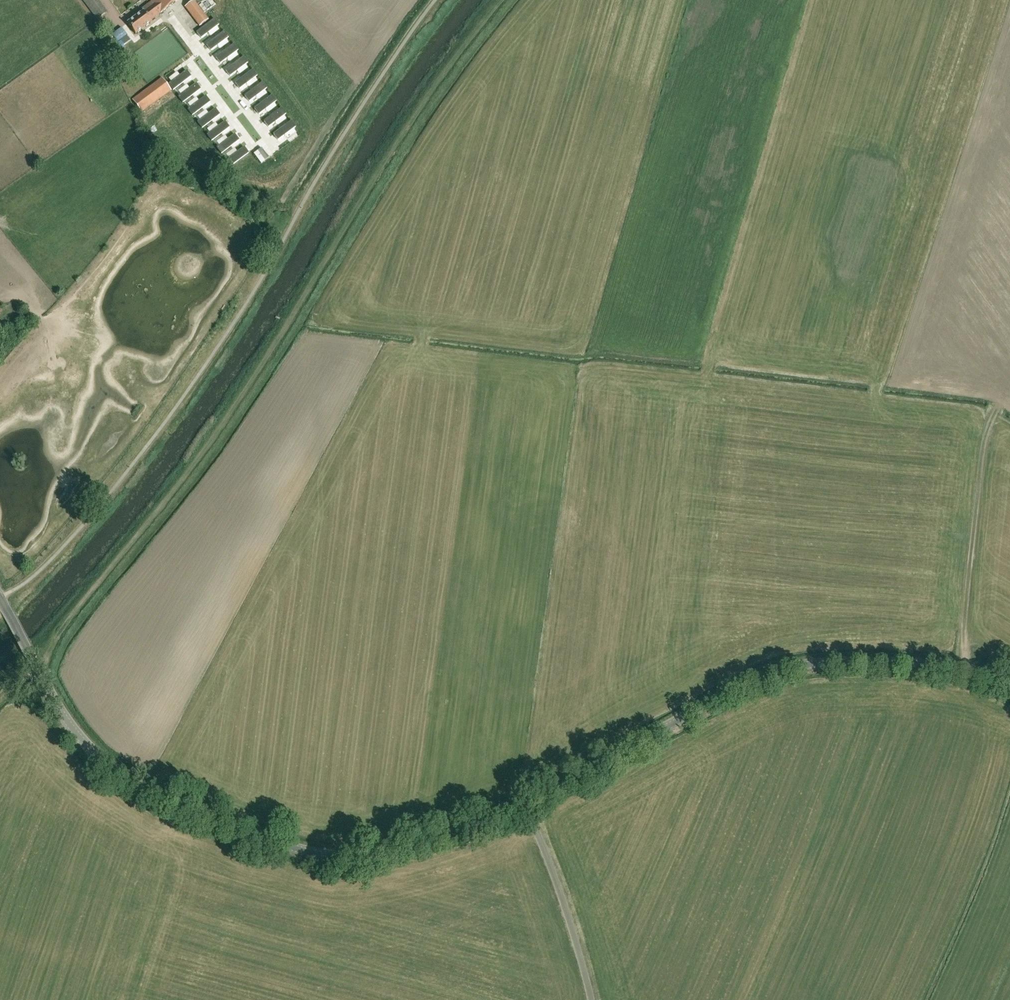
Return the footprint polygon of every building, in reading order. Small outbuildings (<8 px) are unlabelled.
[(107,13),(98,0),(82,0),(97,20),(107,13)] [(153,4),(144,12),(143,11),(127,23),(136,34),(152,22),(150,20),(178,0),(150,0),(153,4)] [(200,26),(208,20),(193,0),(185,7),(200,26)] [(214,19),(197,32),(201,38),(219,25),(214,19)] [(224,32),(206,45),(211,51),(228,38),(224,32)] [(234,45),(216,58),(220,64),(238,51),(234,45)] [(243,58),(226,71),(230,77),(248,63),(243,58)] [(253,70),(235,84),(239,90),(257,76),(253,70)] [(173,90),(191,77),(187,71),(169,84),(173,90)] [(141,112),(171,90),(162,78),(132,100),(141,112)] [(262,83),(245,97),(249,102),(267,89),(262,83)] [(178,97),(183,103),(201,90),(196,84),(178,97)] [(272,96),(254,109),(259,115),(276,102),(272,96)] [(210,103),(206,97),(188,110),(192,116),(210,103)] [(282,109),(264,122),(268,128),(286,115),(282,109)] [(220,115),(215,110),(197,123),(202,129),(220,115)] [(229,128),(225,122),(207,136),(211,141),(229,128)] [(291,122),(274,135),(278,141),(296,128),(291,122)] [(239,141),(234,135),(217,148),(221,154),(239,141)] [(248,154),(244,148),(226,161),(230,167),(248,154)]
